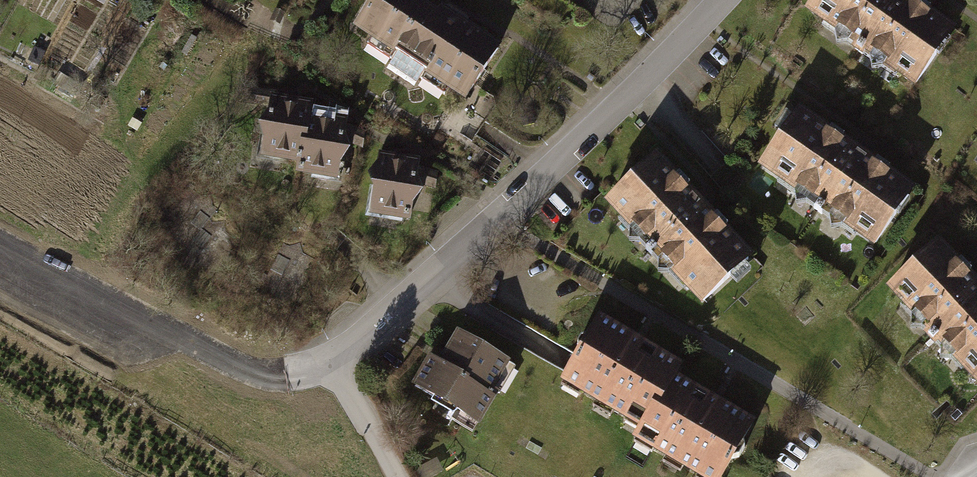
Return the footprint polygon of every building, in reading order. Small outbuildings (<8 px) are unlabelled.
[(431,0),(374,0),(354,31),(395,57),(398,52),(430,72),(428,76),(468,102),(503,47),(431,0)] [(907,0),(816,0),(806,15),(919,93),(959,36),(907,0)] [(348,120),(313,114),(315,105),(271,98),(268,117),(260,128),(264,143),(261,159),(297,165),(295,176),(337,183),(340,166),(351,154),(345,135),(348,120)] [(921,194),(800,108),(758,166),(879,252),(921,194)] [(422,161),(379,155),(377,168),(370,178),(374,192),(370,218),(412,224),(415,207),(424,194),(421,185),(433,189),(438,173),(421,168),(422,161)] [(750,259),(659,162),(641,179),(635,176),(610,199),(705,300),(750,259)] [(890,293),(976,387),(976,287),(940,247),(890,293)] [(648,421),(673,379),(680,367),(600,320),(568,374),(648,421)] [(511,369),(459,339),(427,395),(479,425),(511,369)] [(648,421),(642,433),(721,476),(722,476),(752,423),(673,379),(648,421)]
